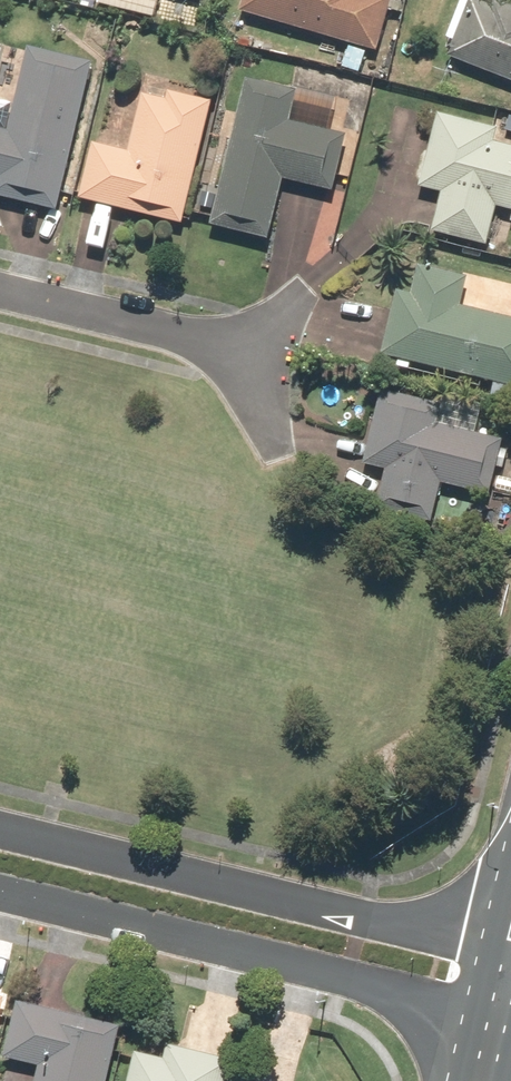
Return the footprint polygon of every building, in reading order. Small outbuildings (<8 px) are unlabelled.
[(239,13),(377,49),(390,0),(243,0),(239,13)] [(486,0),(468,0),(446,57),(510,82),(510,10),(486,0)] [(91,68),(27,53),(8,134),(0,132),(0,201),(58,214),(91,68)] [(292,94),(246,82),(209,228),(265,242),(281,180),(332,192),(346,137),(285,122),(292,94)] [(210,109),(155,96),(140,162),(89,150),(77,203),(183,227),(210,109)] [(510,212),(510,149),(492,145),(495,127),(437,115),(422,186),(438,190),(430,231),(484,242),(491,208),(510,212)] [(467,278),(418,267),(411,301),(393,296),(379,359),(510,388),(510,323),(460,311),(467,278)] [(380,394),(364,468),(386,472),(378,512),(432,524),(441,484),(489,494),(500,443),(473,437),(478,415),(380,394)] [(14,1007),(4,1062),(32,1068),(29,1080),(105,1080),(116,1027),(14,1007)] [(132,1053),(126,1080),(222,1080),(227,1055),(165,1043),(161,1059),(132,1053)]
